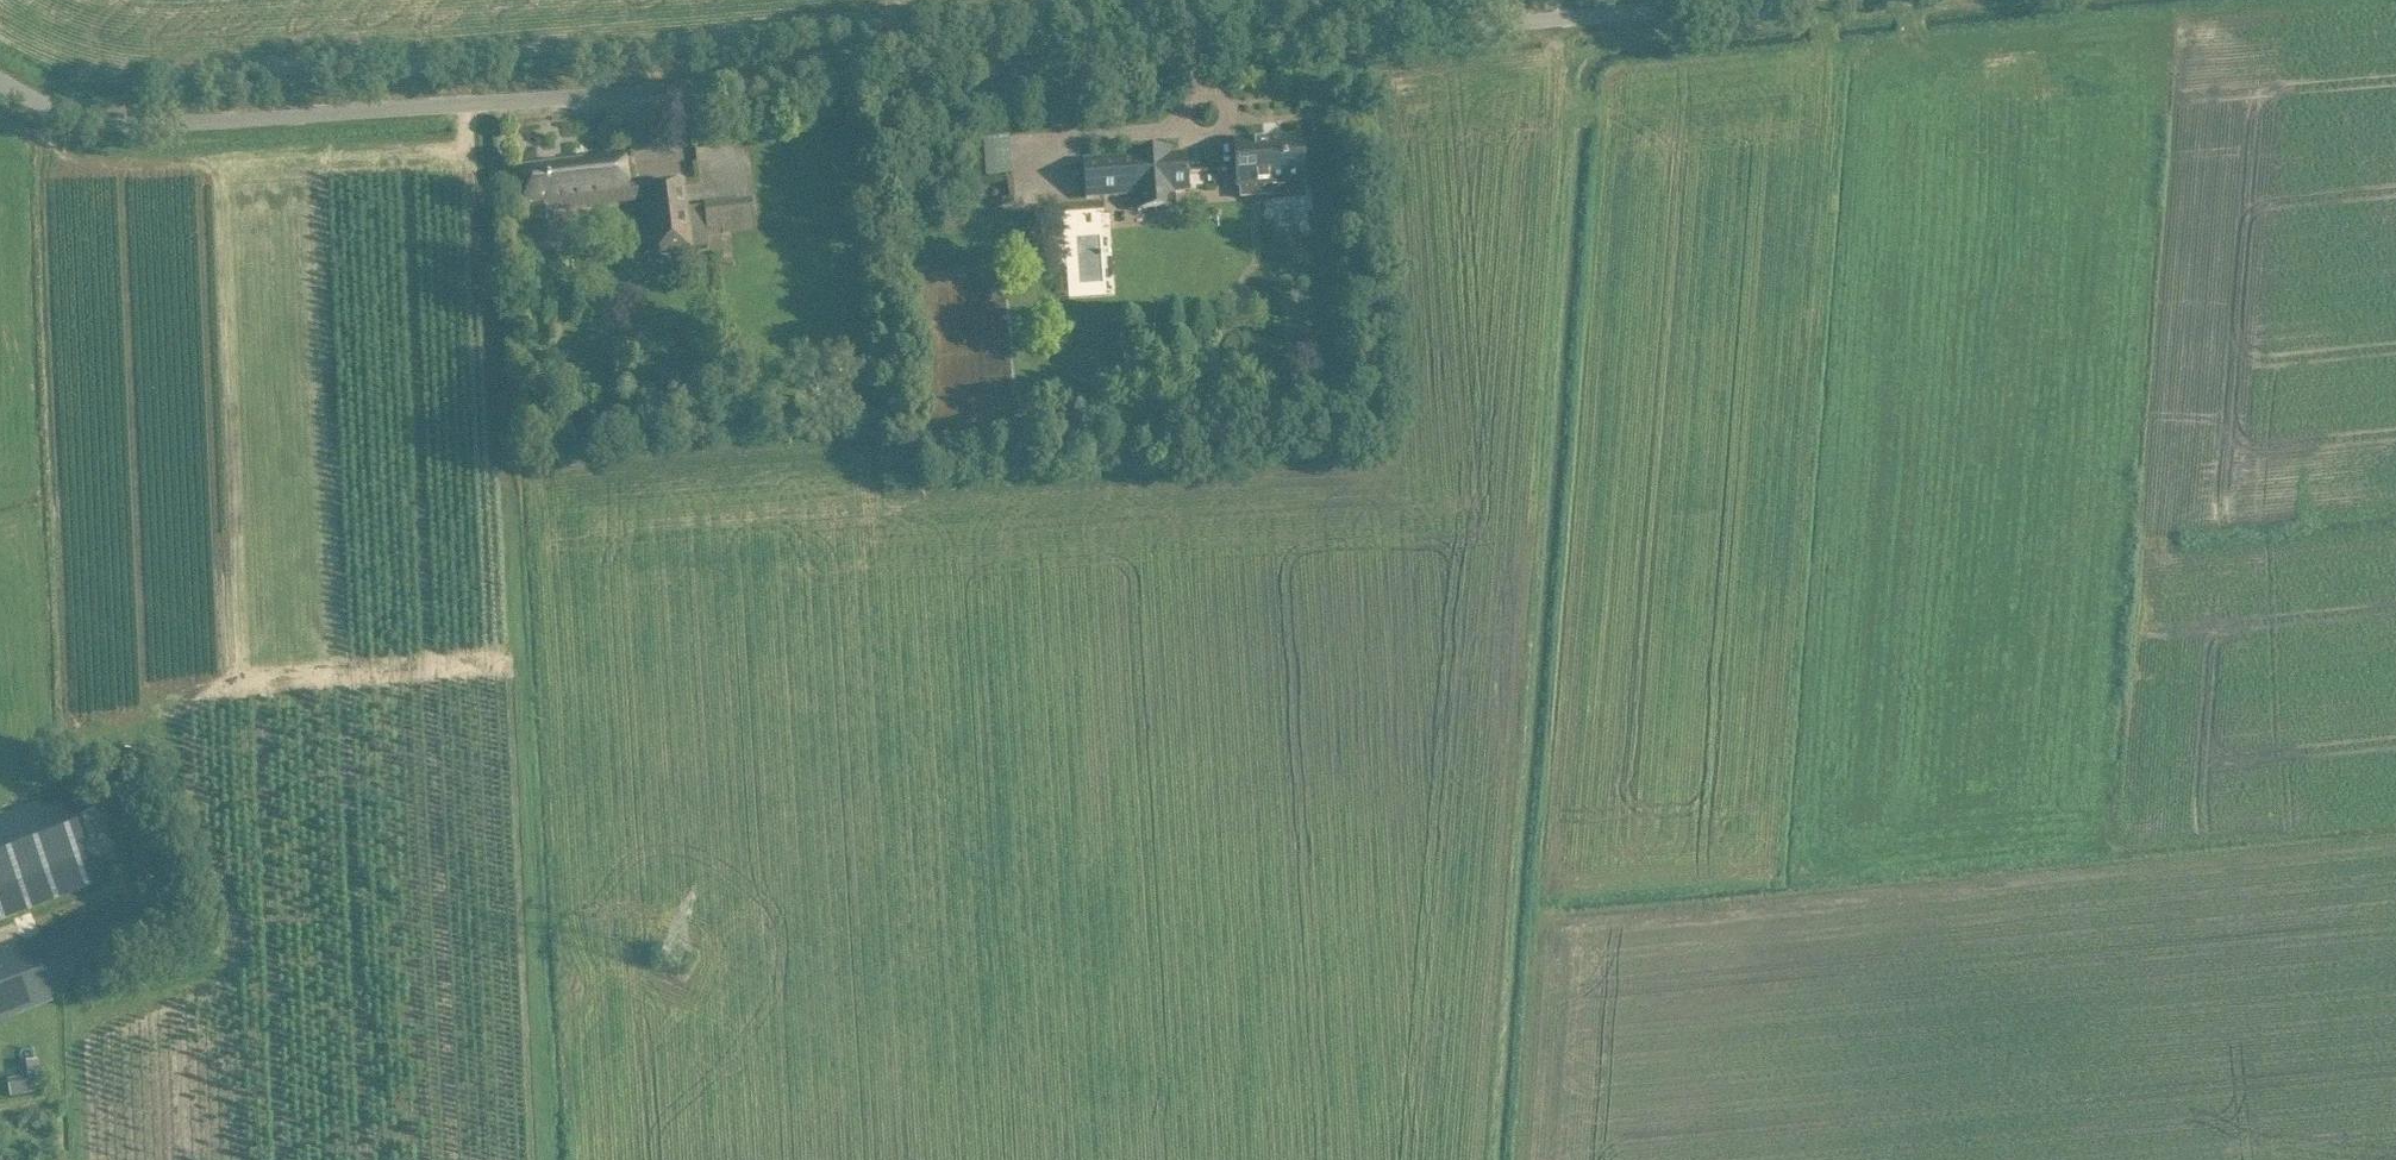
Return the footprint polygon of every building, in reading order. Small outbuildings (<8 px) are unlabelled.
[(988,175),(1014,174),(1013,133),(987,134),(988,175)] [(1234,145),(1237,188),(1272,185),(1273,203),(1304,200),(1303,183),(1305,183),(1302,140),(1234,145)] [(1134,160),(1083,163),(1085,199),(1137,195),(1172,193),(1190,191),(1187,156),(1170,157),(1169,150),(1134,152),(1134,160)] [(623,157),(521,169),(524,193),(526,205),(530,243),(554,240),(549,202),(628,193),(623,157)] [(683,182),(646,186),(650,223),(663,221),(667,255),(708,250),(703,208),(687,210),(683,182)] [(704,204),(708,237),(754,231),(750,198),(704,204)] [(99,882),(65,794),(0,819),(0,920),(99,882)] [(39,1079),(10,1084),(12,1098),(41,1093),(39,1079)]
